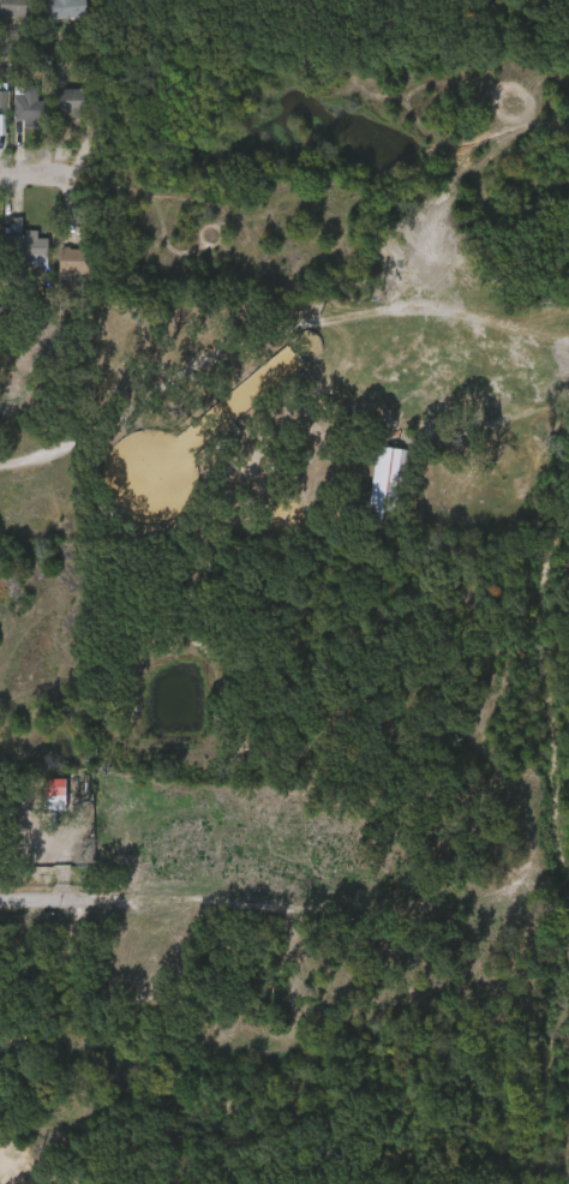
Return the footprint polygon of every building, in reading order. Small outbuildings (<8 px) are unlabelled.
[(36,16),(0,16),(0,0),(37,0),(36,16)] [(48,16),(48,0),(85,0),(85,16),(48,16)] [(14,33),(15,9),(0,8),(0,32),(14,33)] [(32,34),(69,33),(68,11),(31,12),(32,34)] [(48,119),(13,119),(13,85),(37,85),(37,100),(48,100),(48,119)] [(55,88),(85,88),(85,116),(55,116),(55,88)] [(6,136),(6,143),(26,143),(27,117),(20,117),(20,101),(0,100),(0,136),(6,136)] [(54,128),(54,132),(68,132),(69,105),(39,104),(39,127),(54,128)] [(47,265),(10,265),(10,231),(22,231),(22,229),(37,231),(37,238),(47,238),(47,265)] [(20,254),(20,246),(6,245),(6,239),(0,239),(0,281),(31,282),(31,254),(20,254)] [(84,249),(84,273),(59,273),(59,249),(84,249)] [(43,290),(72,290),(71,264),(43,264),(43,290)] [(368,536),(370,515),(384,516),(390,465),(357,461),(350,533),(368,536)] [(49,794),(29,794),(29,810),(49,810),(49,794)]
